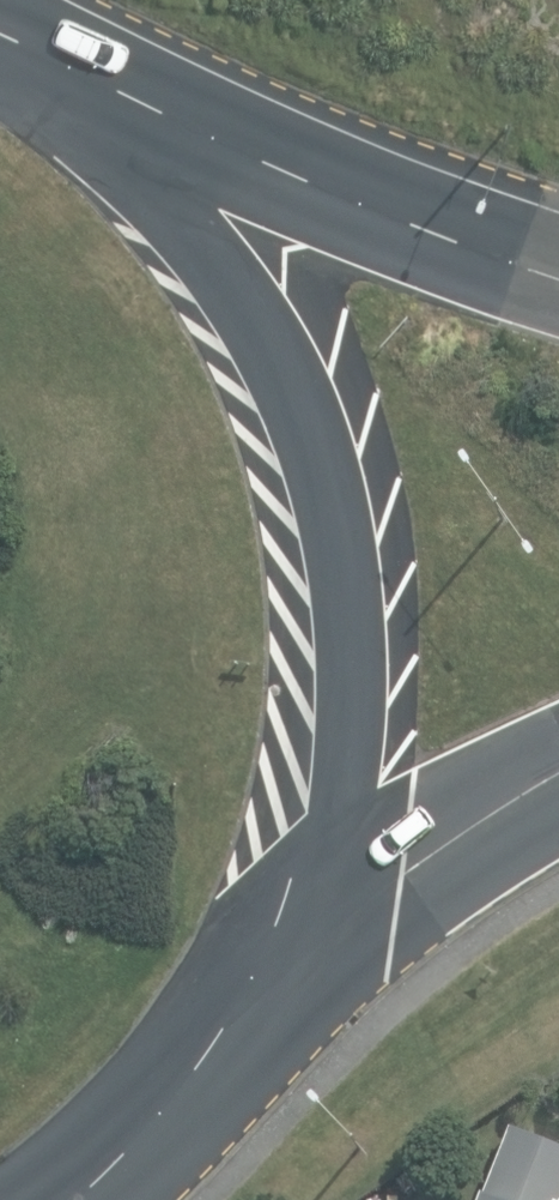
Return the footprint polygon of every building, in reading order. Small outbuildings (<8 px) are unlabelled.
[(512,1126),(483,1199),(558,1199),(558,1142),(512,1126)]
